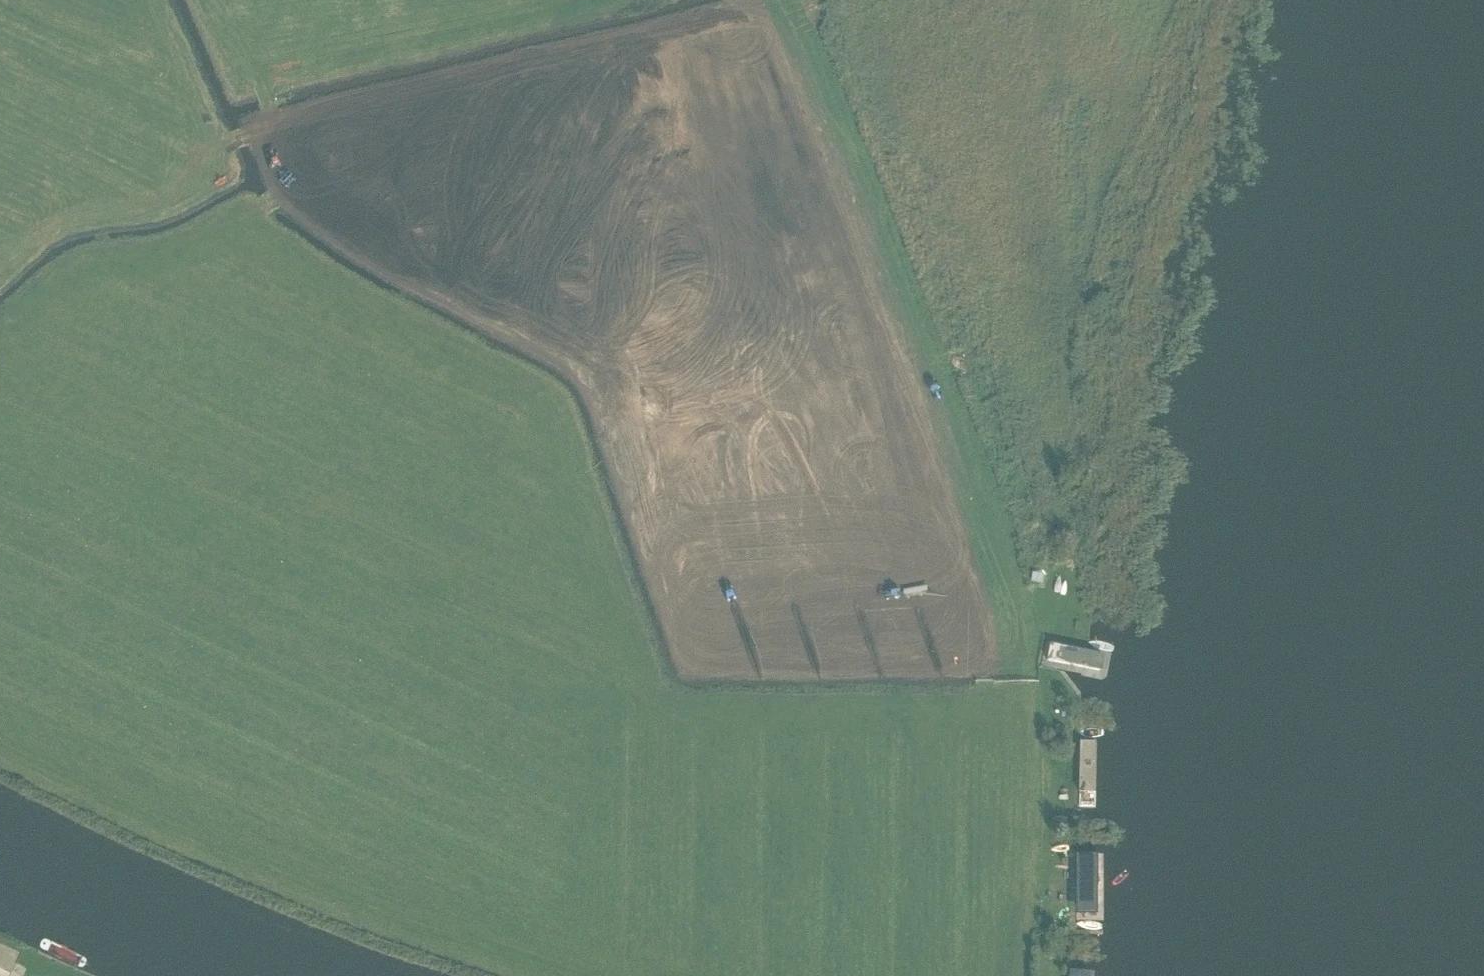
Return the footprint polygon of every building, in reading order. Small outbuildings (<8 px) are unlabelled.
[(1046,638),(1041,659),(1109,676),(1114,654),(1046,638)] [(1101,738),(1079,738),(1078,808),(1100,808),(1101,738)] [(1103,858),(1082,853),(1064,920),(1085,926),(1103,858)]
